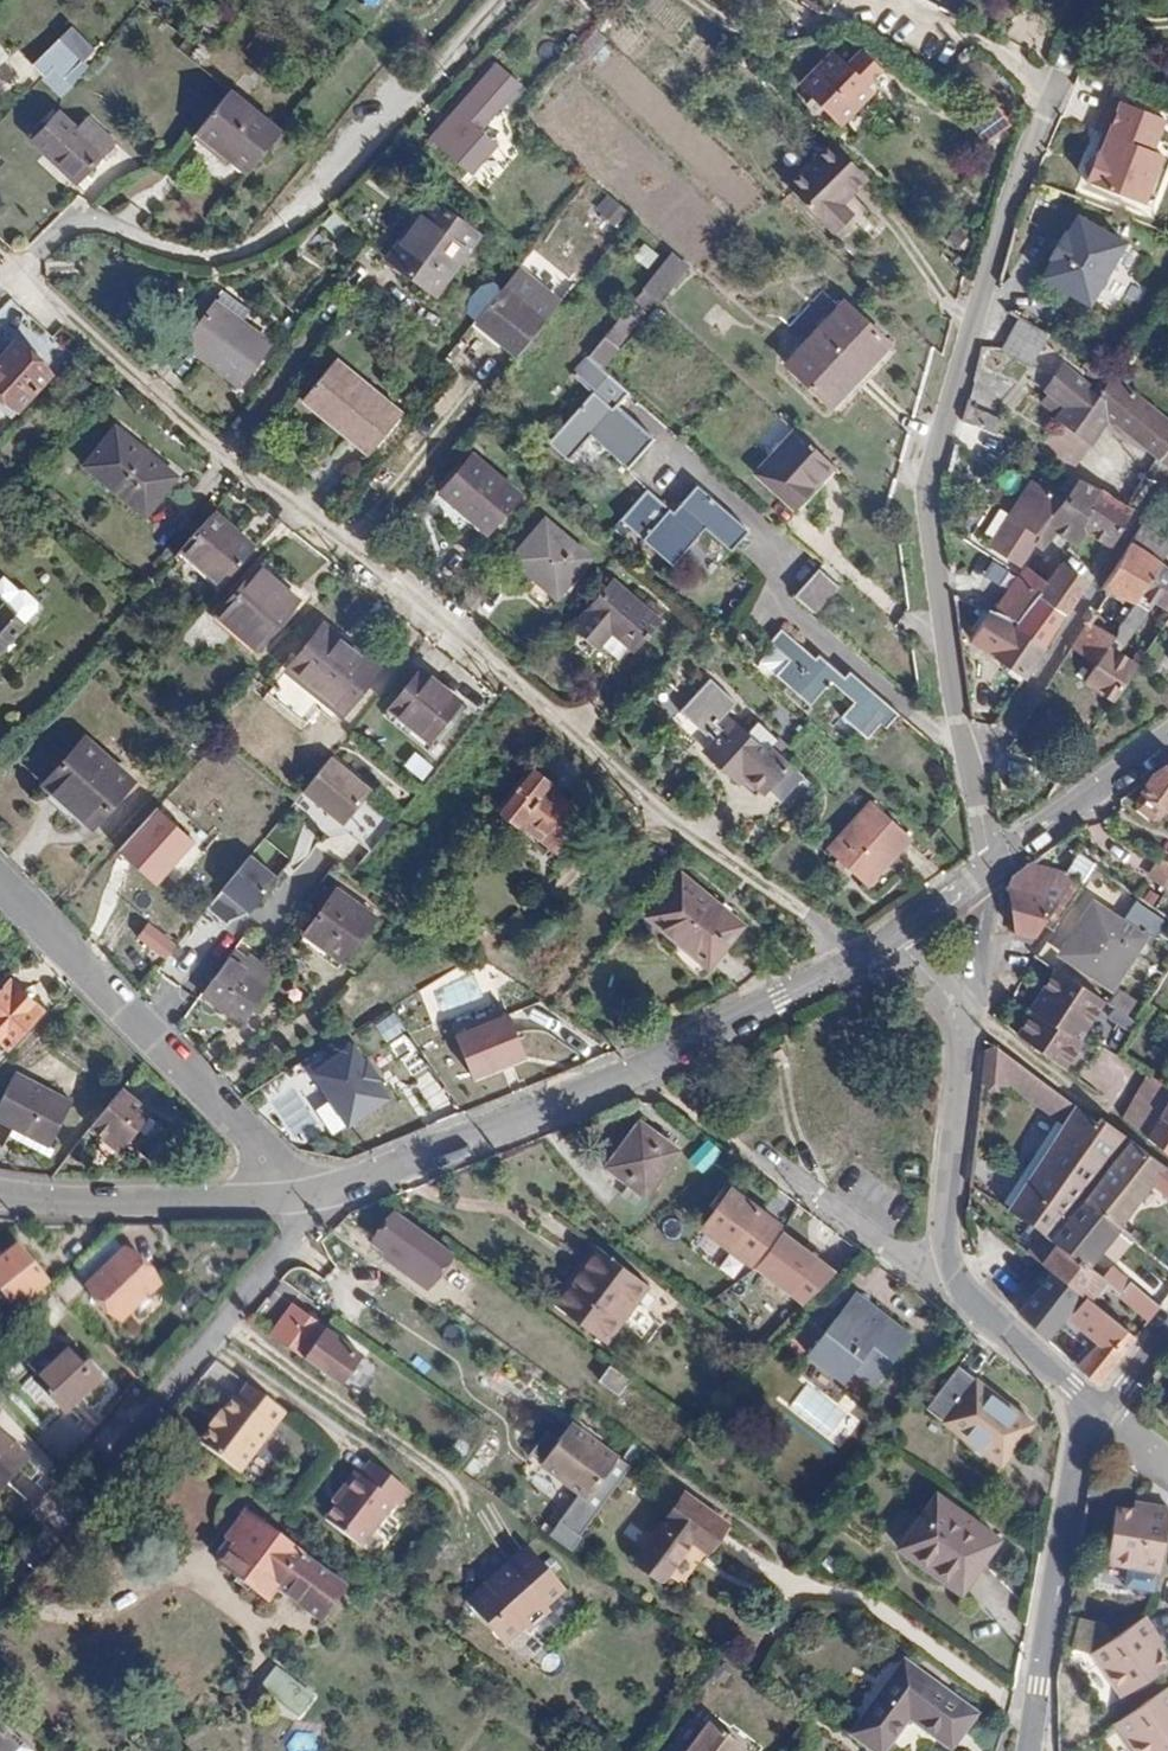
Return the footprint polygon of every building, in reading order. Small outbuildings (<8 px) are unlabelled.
[(848,39),(832,55),(844,66),(859,50),(848,39)] [(52,40),(37,55),(48,67),(50,65),(62,49),(52,40)] [(51,70),(61,80),(78,64),(62,49),(50,65),(48,67),(51,70)] [(844,66),(832,55),(803,85),(842,124),(873,92),(866,84),(878,72),(880,71),(859,50),(844,66)] [(27,67),(41,81),(51,70),(48,67),(37,55),(27,67)] [(518,87),(497,68),(430,138),(465,172),(491,143),(477,131),(518,87)] [(51,70),(41,81),(51,91),(61,80),(51,70)] [(866,84),(873,92),(876,95),(888,82),(878,72),(866,84)] [(225,94),(195,131),(243,171),(278,131),(228,91),(225,94)] [(1085,179),(1083,184),(1142,206),(1160,158),(1150,154),(1162,121),(1105,100),(1093,132),(1105,137),(1099,156),(1095,155),(1093,160),(1085,162),(1082,172),(1085,179)] [(981,144),(1008,121),(996,106),(969,128),(981,144)] [(26,145),(70,187),(108,147),(83,121),(69,135),(53,119),(26,145)] [(803,165),(841,202),(863,178),(826,141),(803,165)] [(838,205),(841,202),(803,165),(783,186),(831,233),(848,215),(838,205)] [(596,207),(616,227),(630,213),(609,193),(596,207)] [(387,259),(430,295),(477,239),(430,201),(417,217),(420,220),(387,259)] [(1038,280),(1084,307),(1121,246),(1076,218),(1064,237),(1059,235),(1046,259),(1050,262),(1038,280)] [(677,251),(645,284),(663,301),(695,267),(677,251)] [(514,357),(541,326),(499,291),(473,324),(514,357)] [(179,347),(238,389),(272,345),(213,302),(179,347)] [(790,363),(834,402),(885,347),(842,306),(790,363)] [(1047,338),(1019,322),(1002,352),(1031,368),(1047,338)] [(14,414),(47,380),(12,346),(0,359),(0,401),(14,414)] [(1036,458),(1054,468),(1067,477),(1102,424),(1115,428),(1132,446),(1156,464),(1167,446),(1167,426),(1109,379),(1096,395),(1045,356),(1032,376),(1046,385),(1040,396),(1059,409),(1051,422),(1057,427),(1046,442),(1036,458)] [(615,408),(627,393),(587,358),(569,379),(588,396),(546,446),(564,463),(589,438),(624,470),(651,441),(615,408)] [(300,401),(366,455),(398,415),(333,360),(300,401)] [(827,409),(834,402),(790,363),(785,368),(827,409)] [(998,419),(990,436),(1036,458),(1046,442),(998,419)] [(85,462),(145,512),(175,477),(117,425),(85,462)] [(787,490),(802,503),(833,470),(796,434),(764,468),(787,490)] [(1156,464),(1167,472),(1167,446),(1156,464)] [(486,534),(519,494),(473,455),(440,495),(486,534)] [(757,476),(780,498),(787,490),(764,468),(757,476)] [(1031,472),(1023,484),(979,543),(993,553),(1014,571),(1033,546),(1041,552),(1052,534),(1077,554),(1082,545),(1087,537),(1079,532),(1099,494),(1076,485),(1067,497),(1046,480),(1044,482),(1031,472)] [(675,512),(647,489),(621,520),(674,566),(708,529),(733,551),(751,531),(699,485),(675,512)] [(1099,494),(1128,510),(1131,505),(1102,486),(1099,494)] [(795,511),(802,503),(787,490),(780,498),(795,511)] [(1087,537),(1104,548),(1111,552),(1133,515),(1128,510),(1099,494),(1079,532),(1087,537)] [(224,581),(253,547),(212,510),(183,545),(224,581)] [(511,559),(556,598),(590,559),(544,521),(511,559)] [(1141,531),(1130,548),(1157,567),(1167,550),(1141,531)] [(1082,545),(1077,554),(1082,558),(1088,550),(1082,545)] [(1068,651),(1092,667),(1084,683),(1114,703),(1137,669),(1139,665),(1133,659),(1130,665),(1117,656),(1122,646),(1129,650),(1134,642),(1130,637),(1150,605),(1167,617),(1167,576),(1157,567),(1130,548),(1101,593),(1106,596),(1130,609),(1115,629),(1113,642),(1086,625),(1068,651)] [(226,603),(264,638),(307,590),(268,554),(226,603)] [(1037,597),(1063,617),(1082,586),(1061,567),(1043,587),(1037,597)] [(1022,571),(990,614),(1016,625),(1037,597),(1043,587),(1022,571)] [(795,601),(814,617),(837,591),(819,574),(795,601)] [(612,632),(632,651),(659,621),(613,583),(574,628),(598,649),(612,632)] [(971,644),(1022,683),(1024,684),(1045,653),(1042,650),(1063,617),(1037,597),(1016,625),(990,614),(971,644)] [(19,617),(0,601),(0,639),(19,617)] [(286,667),(326,703),(363,661),(324,625),(286,667)] [(834,718),(861,739),(872,724),(879,729),(890,715),(842,671),(836,677),(812,655),(808,659),(775,629),(762,644),(781,661),(769,675),(803,705),(824,682),(849,702),(834,718)] [(363,661),(326,703),(339,715),(376,673),(363,661)] [(388,711),(429,745),(460,705),(419,672),(388,711)] [(723,732),(732,723),(718,710),(710,720),(723,732)] [(780,769),(732,723),(723,732),(706,752),(736,782),(743,774),(761,789),(780,769)] [(129,786),(81,740),(40,785),(88,828),(129,786)] [(333,758),(301,794),(339,828),(371,792),(333,758)] [(1135,789),(1167,812),(1167,772),(1163,768),(1135,789)] [(519,827),(550,853),(578,820),(546,794),(550,790),(529,774),(496,813),(516,831),(519,827)] [(861,888),(907,837),(871,804),(825,854),(861,888)] [(197,842),(157,807),(117,850),(157,886),(197,842)] [(1167,888),(1167,862),(1162,858),(1150,877),(1167,888)] [(248,860),(222,893),(253,918),(279,885),(248,860)] [(1044,926),(1075,879),(1076,875),(1030,864),(1011,878),(1007,891),(1014,935),(1036,940),(1044,926)] [(686,944),(714,963),(744,919),(681,874),(650,919),(686,944)] [(1052,930),(1084,884),(1075,879),(1044,926),(1052,930)] [(306,926),(347,956),(376,913),(337,884),(306,926)] [(1148,928),(1156,933),(1164,922),(1138,904),(1126,922),(1098,903),(1065,955),(1111,985),(1124,966),(1129,969),(1138,954),(1134,951),(1141,939),(1148,928)] [(150,922),(138,938),(167,959),(179,943),(150,922)] [(1150,944),(1156,933),(1148,928),(1141,939),(1150,944)] [(706,974),(714,963),(686,944),(677,954),(706,974)] [(248,964),(232,951),(205,987),(242,1017),(271,982),(262,975),(267,967),(254,955),(248,964)] [(1083,1036),(1106,1002),(1057,970),(1034,1004),(1038,1008),(1019,1039),(1065,1072),(1086,1039),(1083,1036)] [(8,1051),(43,1012),(10,981),(0,991),(0,1044),(8,1051)] [(394,1011),(377,1022),(408,1075),(426,1064),(394,1011)] [(515,1013),(457,1033),(475,1078),(534,1058),(515,1013)] [(351,1051),(319,1077),(350,1117),(383,1091),(351,1051)] [(20,1071),(0,1108),(0,1117),(53,1145),(76,1101),(20,1071)] [(1167,1102),(1167,1081),(1153,1072),(1127,1116),(1124,1121),(1147,1138),(1161,1116),(1167,1102)] [(146,1112),(119,1089),(88,1125),(116,1149),(146,1112)] [(1073,1105),(1003,1208),(1052,1240),(1083,1201),(1119,1229),(1152,1189),(1167,1201),(1167,1169),(1098,1116),(1095,1121),(1073,1105)] [(1167,1154),(1167,1121),(1161,1116),(1147,1138),(1167,1154)] [(680,1151),(640,1121),(607,1168),(645,1197),(680,1151)] [(691,1157),(703,1171),(723,1153),(711,1139),(691,1157)] [(779,1226),(733,1190),(703,1230),(751,1266),(775,1232),(779,1226)] [(1083,1201),(1052,1240),(1059,1246),(1088,1266),(1119,1229),(1083,1201)] [(451,1251),(396,1212),(374,1243),(388,1254),(386,1259),(426,1287),(451,1251)] [(836,1275),(775,1232),(751,1266),(812,1309),(836,1275)] [(56,1293),(70,1308),(90,1289),(122,1322),(159,1287),(114,1240),(56,1293)] [(651,1289),(593,1244),(551,1302),(608,1346),(651,1289)] [(0,1256),(0,1292),(16,1312),(50,1286),(19,1246),(2,1258),(0,1256)] [(1088,1266),(1059,1246),(1044,1267),(1085,1299),(1101,1277),(1088,1266)] [(1121,1296),(1131,1283),(1112,1265),(1101,1277),(1121,1296)] [(1085,1299),(1051,1277),(1023,1314),(1054,1341),(1067,1320),(1085,1299)] [(1148,1324),(1160,1307),(1131,1283),(1121,1296),(1119,1299),(1148,1324)] [(856,1292),(838,1316),(851,1325),(869,1303),(856,1292)] [(1096,1344),(1076,1366),(1101,1387),(1136,1339),(1085,1299),(1067,1320),(1096,1344)] [(851,1325),(838,1316),(807,1357),(842,1385),(845,1381),(865,1395),(911,1335),(869,1303),(851,1325)] [(293,1305),(271,1335),(337,1382),(358,1353),(293,1305)] [(74,1347),(34,1383),(64,1415),(103,1379),(74,1347)] [(619,1397),(630,1381),(611,1367),(600,1382),(619,1397)] [(1032,1425),(959,1368),(927,1410),(1001,1466),(1032,1425)] [(214,1432),(203,1447),(242,1477),(288,1417),(250,1388),(239,1404),(236,1402),(225,1417),(222,1415),(212,1430),(214,1432)] [(572,1425),(541,1467),(587,1501),(618,1459),(572,1425)] [(1,1494),(30,1461),(0,1433),(0,1493),(1,1494)] [(349,1473),(335,1491),(339,1494),(331,1505),(321,1519),(357,1547),(389,1505),(393,1508),(404,1493),(365,1462),(354,1477),(349,1473)] [(339,1494),(335,1491),(327,1502),(331,1505),(339,1494)] [(685,1494),(636,1562),(664,1583),(693,1542),(709,1553),(729,1526),(685,1494)] [(970,1560),(981,1568),(1000,1540),(938,1495),(900,1550),(951,1587),(970,1560)] [(1159,1572),(1167,1509),(1129,1504),(1129,1510),(1111,1507),(1103,1564),(1159,1572)] [(302,1556),(246,1515),(229,1537),(236,1544),(220,1565),(269,1601),(302,1556)] [(526,1550),(466,1603),(498,1640),(516,1626),(521,1631),(544,1611),(539,1605),(559,1588),(526,1550)] [(962,1595),(981,1568),(970,1560),(951,1587),(962,1595)] [(371,1575),(356,1563),(347,1575),(355,1581),(362,1587),(371,1575)] [(1116,1641),(1099,1655),(1131,1698),(1167,1670),(1167,1651),(1167,1639),(1151,1615),(1116,1641)] [(852,1739),(869,1750),(887,1750),(909,1720),(952,1750),(976,1715),(905,1664),(852,1739)] [(311,1697),(285,1678),(274,1694),(300,1714),(311,1697)] [(1121,1723),(1141,1750),(1167,1750),(1167,1690),(1121,1723)] [(18,1750),(29,1750),(0,1723),(0,1734),(18,1750)] [(690,1750),(709,1750),(720,1735),(742,1750),(744,1750),(710,1724),(690,1750)] [(290,1750),(321,1750),(311,1730),(285,1741),(290,1750)] [(0,1734),(0,1750),(18,1750),(0,1734)] [(720,1735),(709,1750),(742,1750),(720,1735)]
